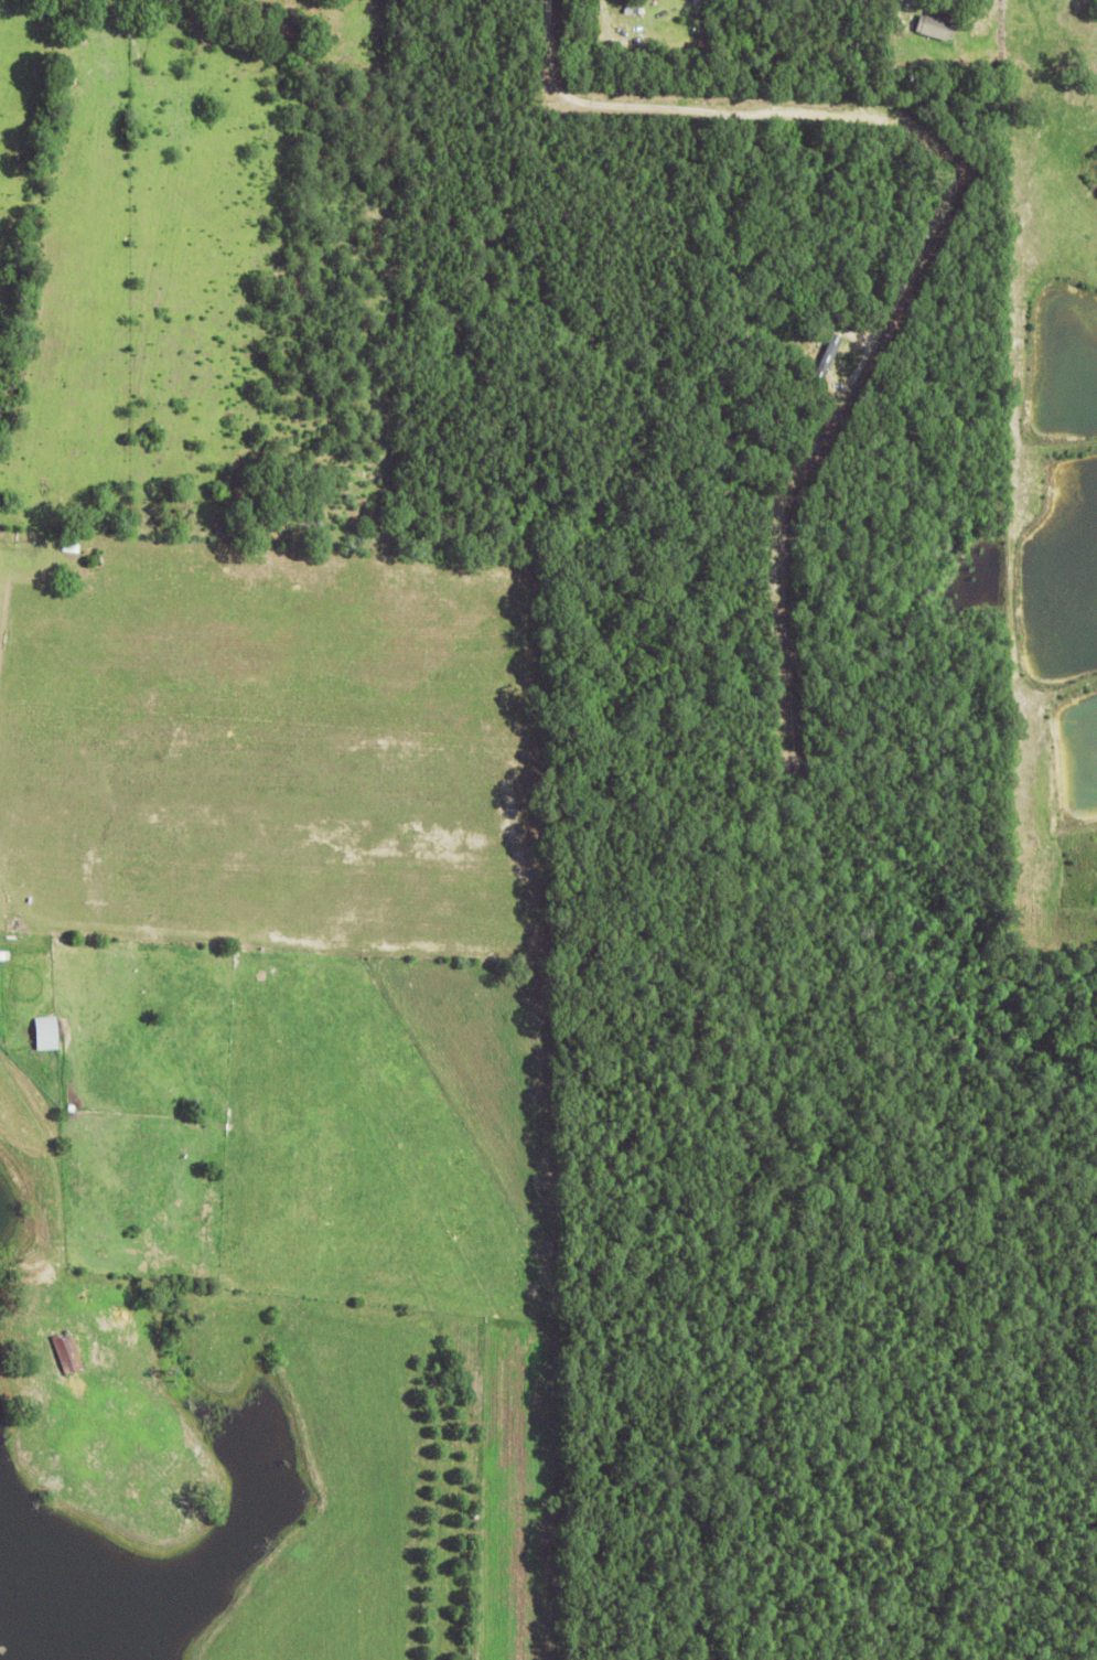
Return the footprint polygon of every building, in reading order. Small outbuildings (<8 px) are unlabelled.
[(643,14),(643,19),(632,19),(632,13),(627,13),(627,7),(647,7),(647,14),(643,14)] [(947,43),(916,33),(922,14),(936,19),(938,12),(956,18),(954,25),(957,26),(953,42),(948,40),(947,43)] [(807,371),(825,333),(831,336),(829,342),(838,346),(824,378),(807,371)] [(42,1048),(63,1047),(62,1015),(41,1016),(42,1048)] [(53,1339),(71,1332),(86,1371),(68,1379),(53,1339)]
